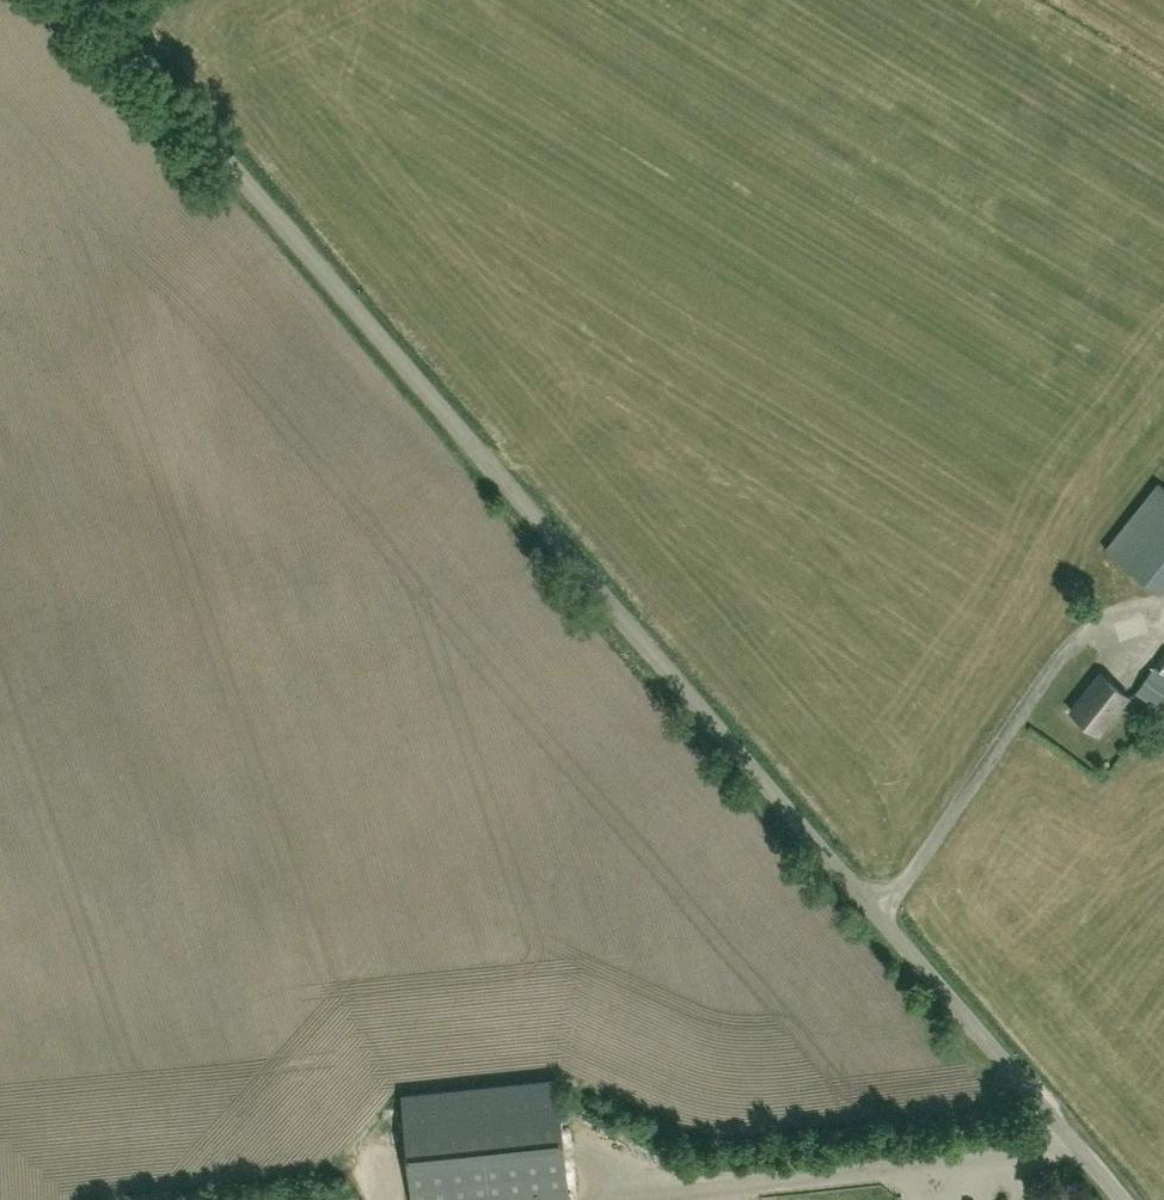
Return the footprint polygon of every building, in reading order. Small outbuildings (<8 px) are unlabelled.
[(1163,588),(1163,486),(1159,482),(1105,549),(1160,593),(1163,588)] [(1154,666),(1163,672),(1163,651),(1154,666)] [(1154,666),(1144,680),(1136,692),(1155,705),(1163,693),(1163,692),(1163,672),(1154,666)] [(1099,732),(1128,695),(1100,673),(1071,710),(1099,732)] [(414,1199),(523,1199),(568,1195),(557,1081),(403,1097),(414,1199)]
